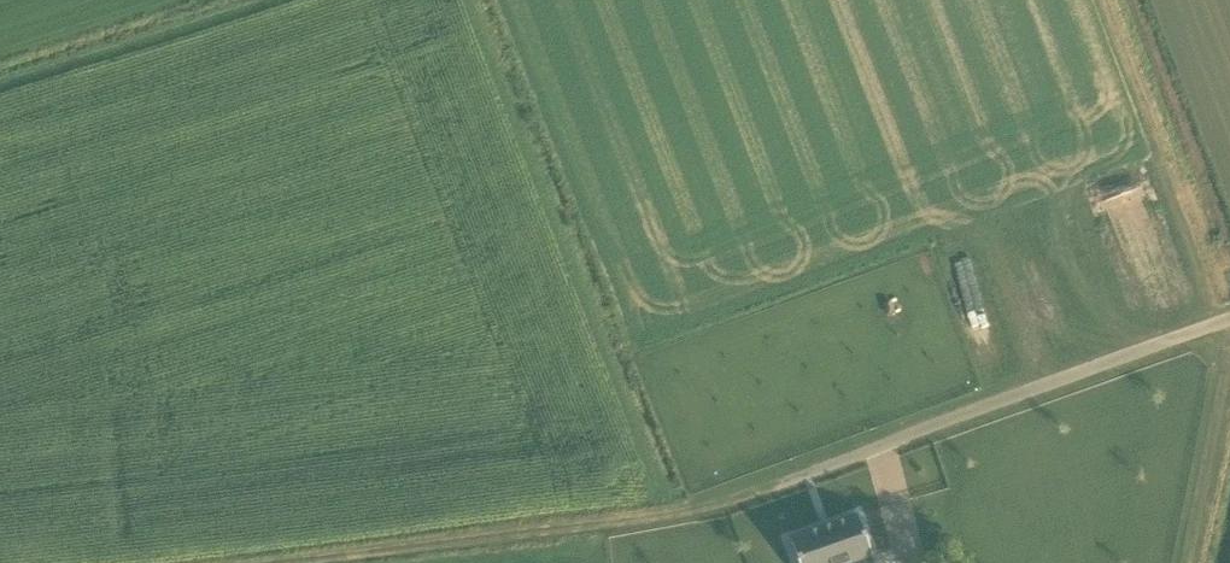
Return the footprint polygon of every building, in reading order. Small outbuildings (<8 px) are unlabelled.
[(789,539),(797,562),(856,562),(873,557),(858,515),(789,539)]
